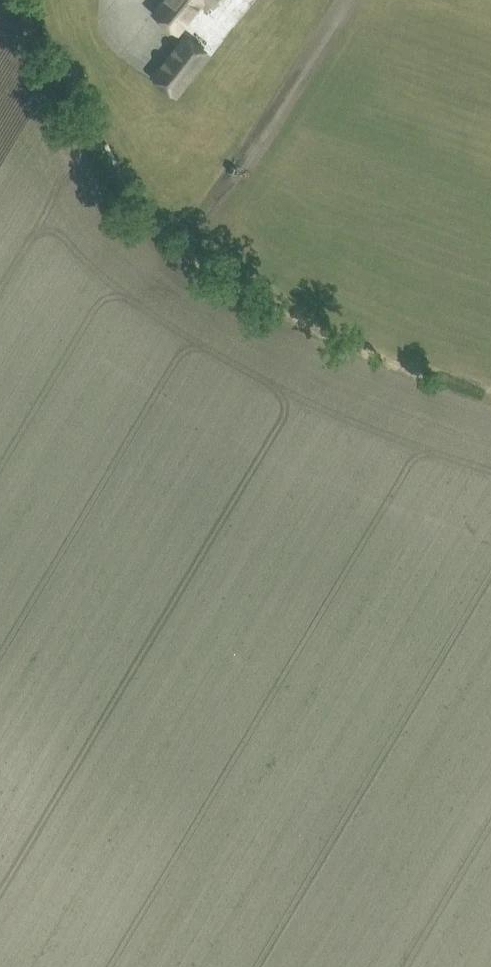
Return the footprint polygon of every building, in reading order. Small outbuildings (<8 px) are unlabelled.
[(155,12),(177,31),(202,0),(165,0),(155,12)] [(175,94),(208,53),(186,36),(154,77),(175,94)]
